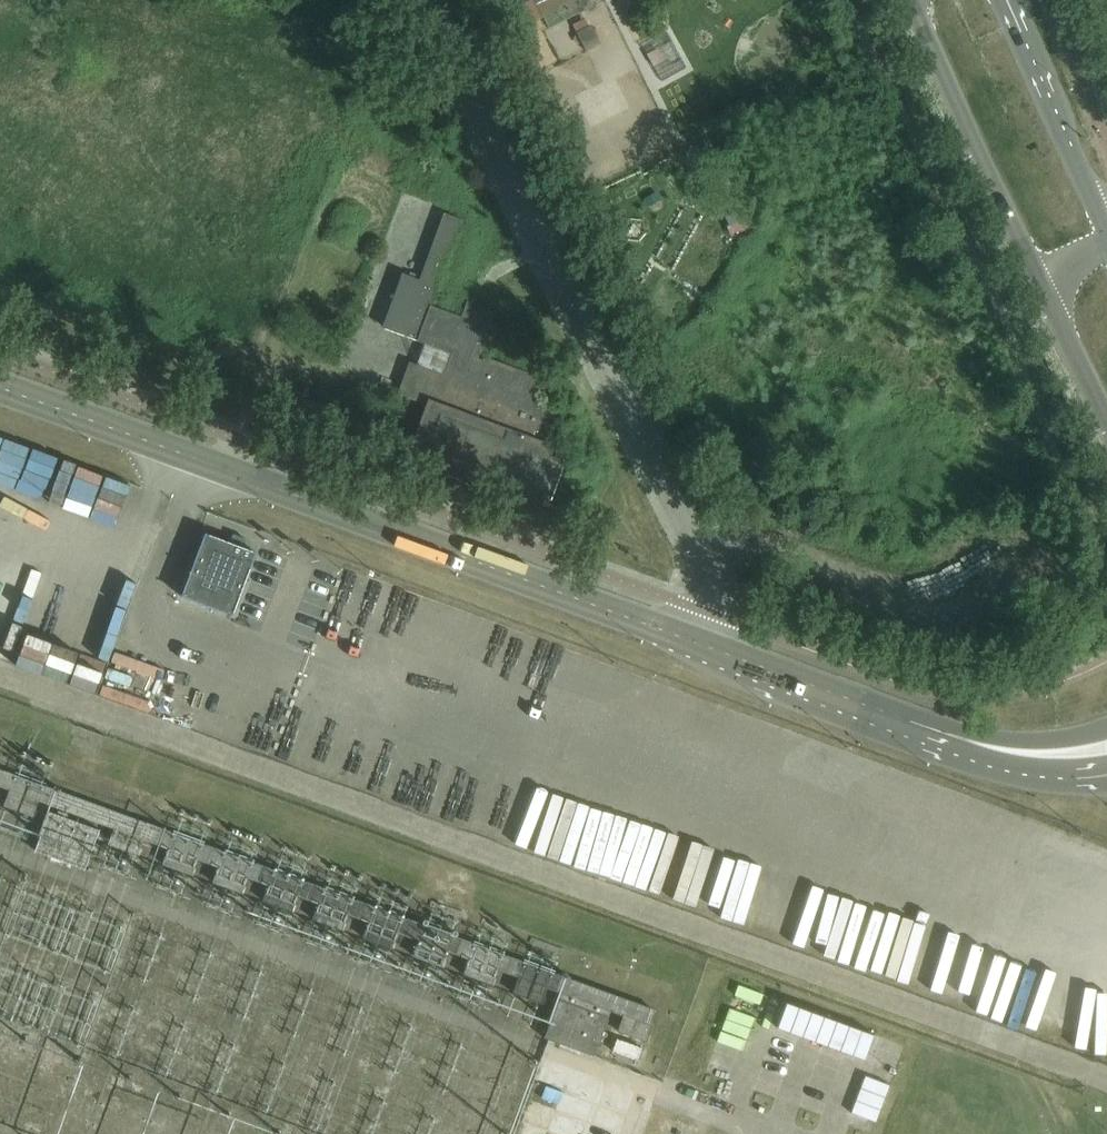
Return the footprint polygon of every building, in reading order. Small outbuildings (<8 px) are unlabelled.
[(521,6),(526,16),(538,10),(542,19),(577,1),(576,0),(533,0),(521,6)] [(577,1),(582,11),(592,5),(590,0),(576,0),(577,1)] [(589,25),(576,32),(577,36),(581,43),(585,50),(598,43),(589,25)] [(433,179),(425,201),(436,205),(444,184),(433,179)] [(404,279),(385,329),(417,341),(419,338),(456,352),(447,376),(444,375),(419,365),(407,398),(426,405),(431,407),(412,457),(538,504),(540,498),(545,500),(550,502),(565,462),(550,457),(562,427),(564,419),(536,408),(537,405),(539,397),(545,383),(485,361),(481,360),(477,358),(480,350),(484,351),(490,353),(500,325),(492,322),(485,319),(471,314),(465,312),(462,322),(429,310),(430,306),(431,306),(444,269),(461,224),(445,218),(421,285),(404,279)] [(390,445),(406,451),(409,441),(393,436),(390,445)] [(230,544),(205,534),(181,597),(232,616),(256,553),(243,549),(246,540),(233,535),(230,544)] [(75,660),(78,645),(54,639),(50,655),(75,660)] [(38,800),(13,790),(6,807),(32,817),(38,800)] [(51,812),(36,851),(87,869),(101,831),(51,812)] [(143,838),(117,829),(111,846),(137,855),(143,838)] [(197,858),(172,849),(166,866),(191,875),(197,858)] [(247,877),(222,868),(216,884),(241,894),(247,877)] [(297,895),(272,886),(266,903),(291,912),(297,895)] [(347,914),(322,905),(316,921),(341,931),(347,914)] [(397,932),(372,923),(366,940),(391,949),(397,932)] [(448,951),(423,942),(417,958),(441,968),(448,951)] [(498,969),(473,960),(466,977),(492,986),(498,969)] [(548,988),(523,978),(517,995),(542,1004),(548,988)] [(613,1012),(563,993),(546,1039),(596,1057),(613,1012)] [(652,1026),(627,1017),(620,1034),(646,1043),(652,1026)] [(639,1116),(612,1106),(602,1133),(633,1133),(639,1116)]
